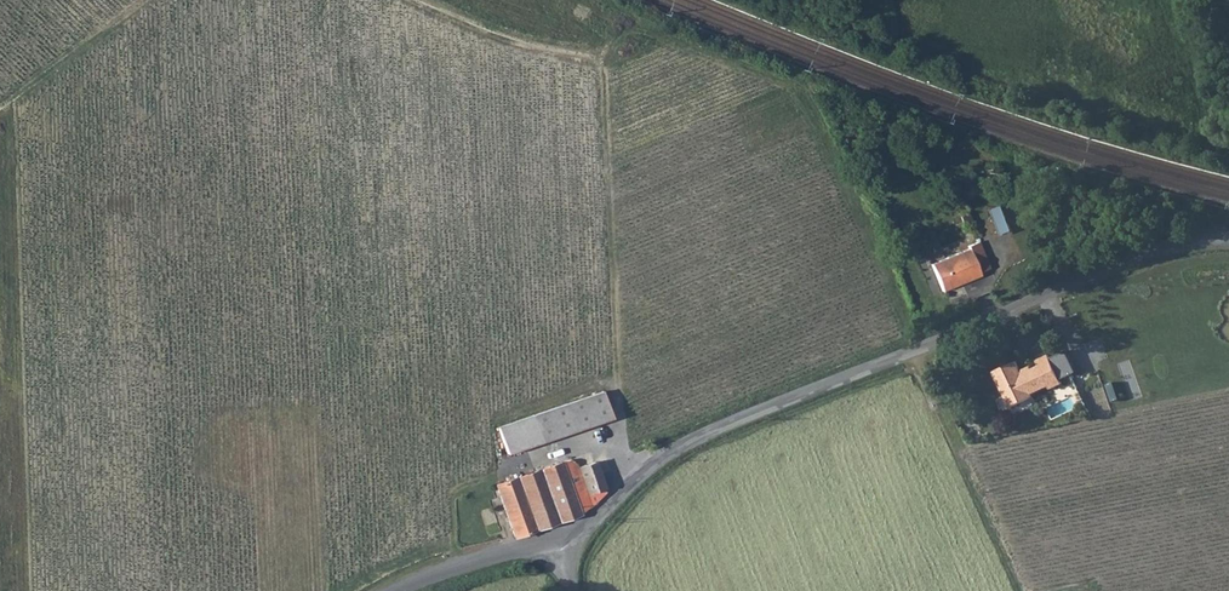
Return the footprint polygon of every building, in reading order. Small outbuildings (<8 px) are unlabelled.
[(991,211),(999,233),(1008,230),(1001,208),(991,211)] [(968,249),(931,265),(942,292),(980,276),(978,273),(988,269),(978,242),(967,246),(968,249)] [(1014,363),(992,374),(1008,408),(1032,398),(1030,394),(1047,387),(1049,390),(1060,384),(1046,357),(1035,363),(1038,369),(1021,376),(1014,363)] [(605,393),(500,428),(509,455),(614,420),(605,393)] [(581,468),(580,468),(588,494),(599,491),(605,488),(595,463),(581,468)] [(563,464),(498,485),(515,537),(569,519),(581,514),(563,464)] [(565,464),(563,464),(581,514),(589,509),(592,506),(588,494),(580,468),(565,464)]
